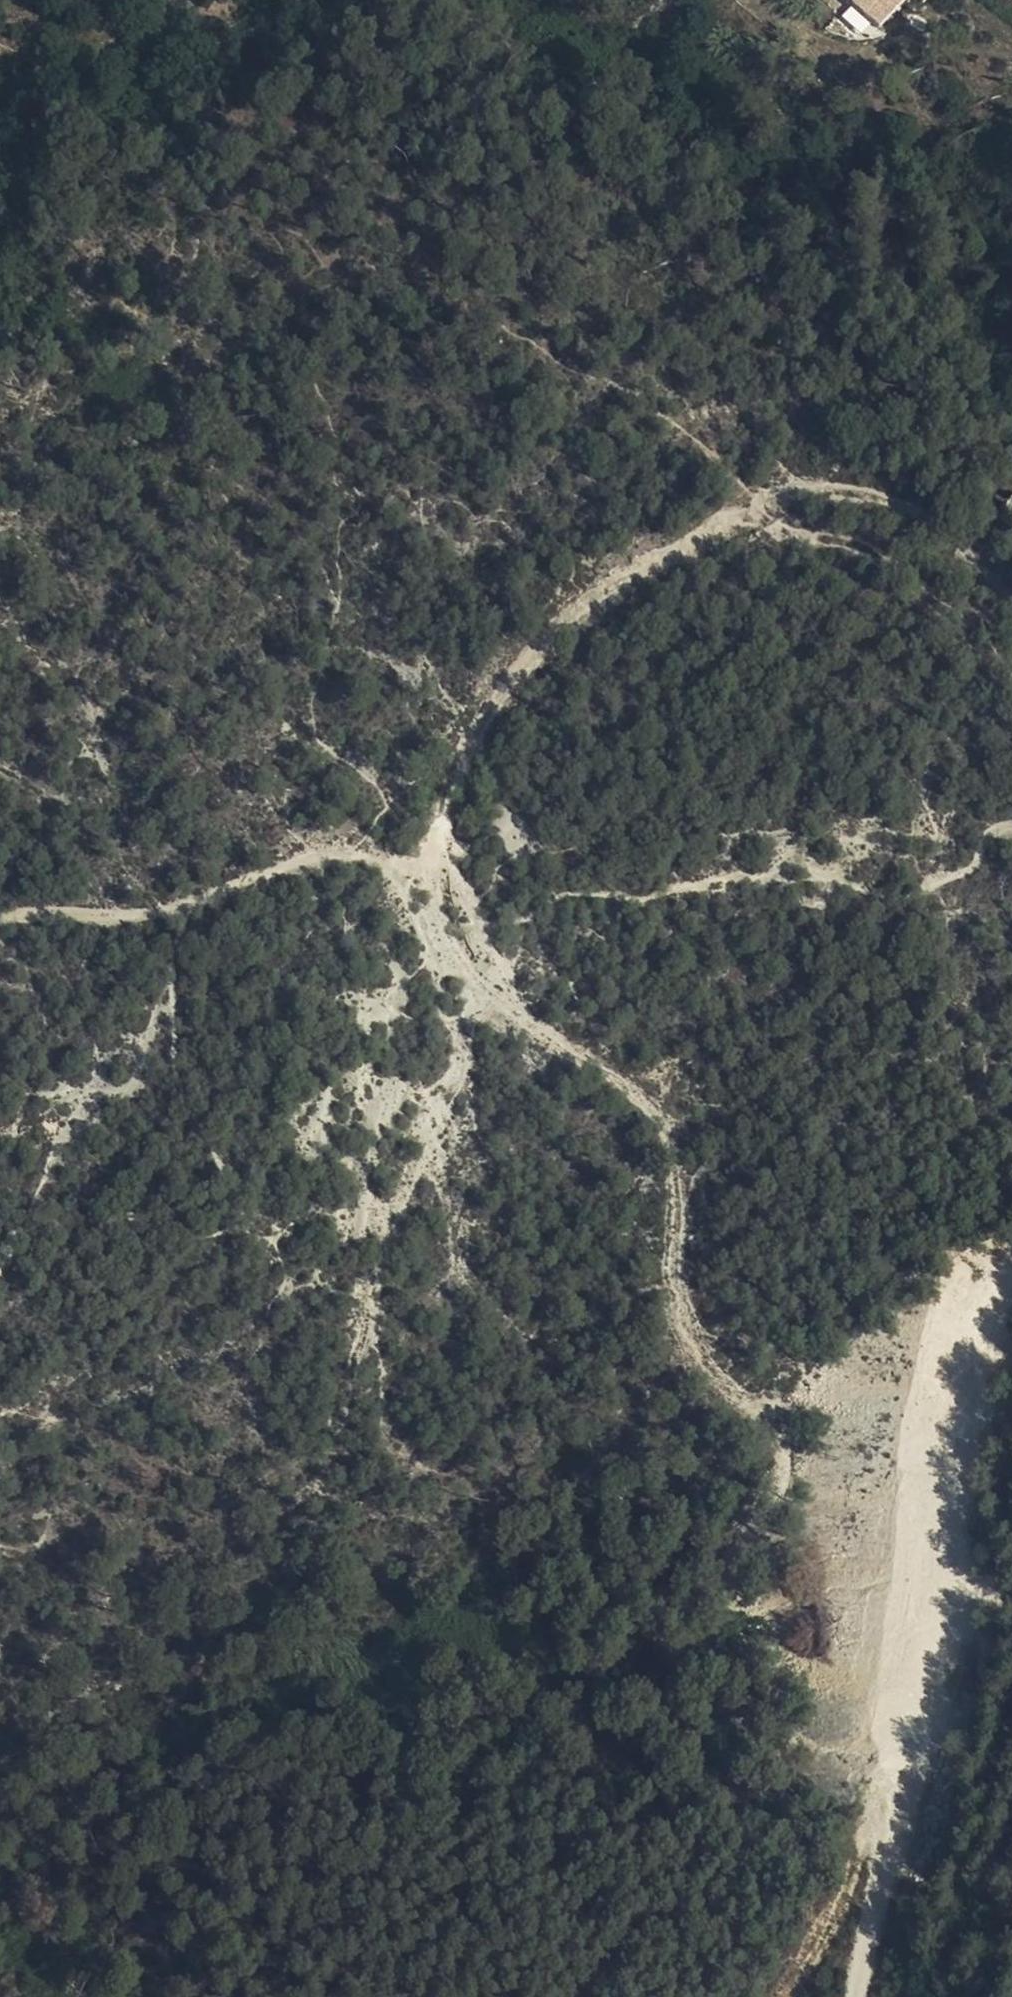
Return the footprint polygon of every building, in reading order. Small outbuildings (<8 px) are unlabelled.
[(851,3),(879,29),(906,0),(854,0),(851,3)]
